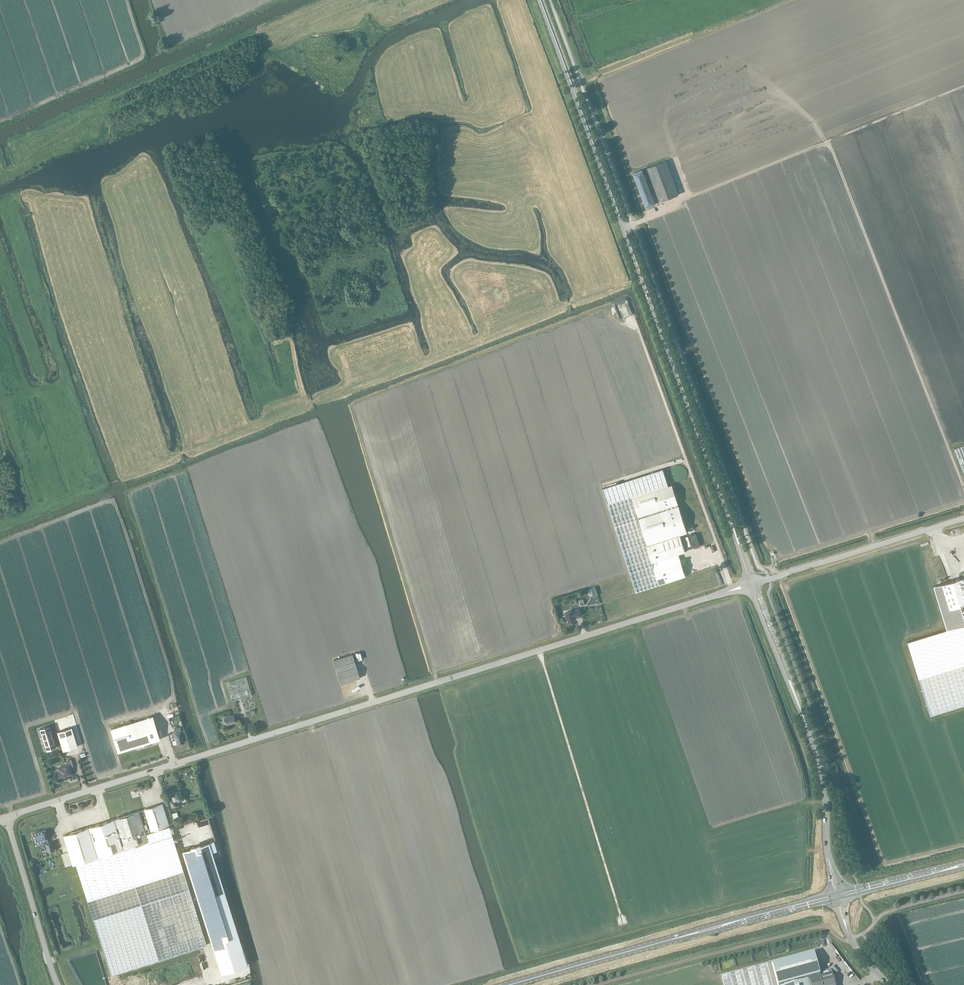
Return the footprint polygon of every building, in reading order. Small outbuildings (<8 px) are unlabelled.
[(647,168),(660,201),(679,195),(666,161),(647,168)] [(651,197),(643,178),(645,178),(642,170),(634,173),(637,179),(636,180),(644,201),(645,201),(647,207),(655,204),(652,197),(651,197)] [(963,474),(963,445),(954,449),(963,474)] [(663,469),(602,489),(615,529),(636,592),(638,592),(659,585),(646,545),(638,519),(631,498),(668,486),(663,469)] [(668,486),(631,498),(638,519),(678,506),(677,504),(678,504),(671,485),(668,486)] [(678,506),(638,519),(646,545),(659,585),(661,584),(685,576),(678,554),(686,552),(680,535),(687,532),(678,506)] [(721,570),(718,571),(723,585),(726,584),(721,570)] [(933,586),(939,604),(947,629),(963,624),(963,576),(952,580),(947,581),(933,586)] [(565,613),(566,616),(567,616),(569,622),(576,620),(575,618),(581,616),(579,609),(573,611),(565,613)] [(907,642),(917,672),(925,700),(930,715),(959,707),(963,705),(963,624),(947,629),(922,637),(907,642)] [(333,660),(341,684),(360,678),(352,654),(333,660)] [(246,676),(226,683),(232,701),(252,695),(246,676)] [(256,704),(256,703),(256,701),(255,700),(255,699),(254,698),(253,697),(251,697),(250,697),(249,697),(248,697),(246,698),(245,699),(244,700),(244,701),(244,703),(244,704),(244,705),(244,707),(245,708),(246,708),(247,709),(249,710),(250,710),(251,710),(252,710),(253,709),(254,708),(255,707),(256,706),(256,704)] [(224,718),(226,725),(236,722),(234,715),(224,718)] [(125,724),(111,729),(118,752),(133,747),(134,747),(160,739),(157,729),(153,716),(131,722),(126,724),(125,724)] [(45,746),(47,750),(56,747),(49,726),(40,729),(41,732),(45,746)] [(57,732),(63,751),(77,746),(72,727),(57,732)] [(174,728),(175,732),(176,731),(177,733),(174,734),(177,744),(185,742),(181,731),(181,732),(180,730),(181,730),(180,727),(174,728)] [(57,772),(59,777),(60,777),(64,776),(65,775),(67,774),(68,775),(72,774),(70,767),(73,766),(71,759),(66,761),(67,765),(58,767),(59,771),(58,771),(57,772)] [(170,801),(172,807),(177,806),(176,802),(183,799),(181,791),(171,794),(173,800),(170,801)] [(146,808),(144,809),(151,831),(169,825),(162,804),(146,809),(146,808)] [(117,818),(114,819),(123,849),(148,841),(146,833),(151,832),(151,831),(144,809),(139,811),(119,817),(119,816),(117,817),(117,818)] [(114,819),(63,835),(73,865),(76,864),(123,849),(114,819)] [(123,849),(76,864),(84,891),(93,920),(101,943),(111,975),(136,967),(174,955),(207,945),(190,889),(183,871),(178,852),(170,826),(151,832),(146,833),(148,841),(123,849)] [(33,834),(32,834),(35,843),(37,847),(45,844),(48,852),(54,850),(52,842),(48,843),(47,839),(45,831),(45,830),(44,830),(40,831),(37,832),(33,834)] [(214,840),(182,850),(212,943),(238,935),(230,910),(222,884),(214,859),(212,852),(217,850),(214,840)] [(61,854),(64,865),(70,863),(67,852),(61,854)] [(722,977),(724,984),(836,984),(832,973),(821,976),(814,952),(722,977)]
